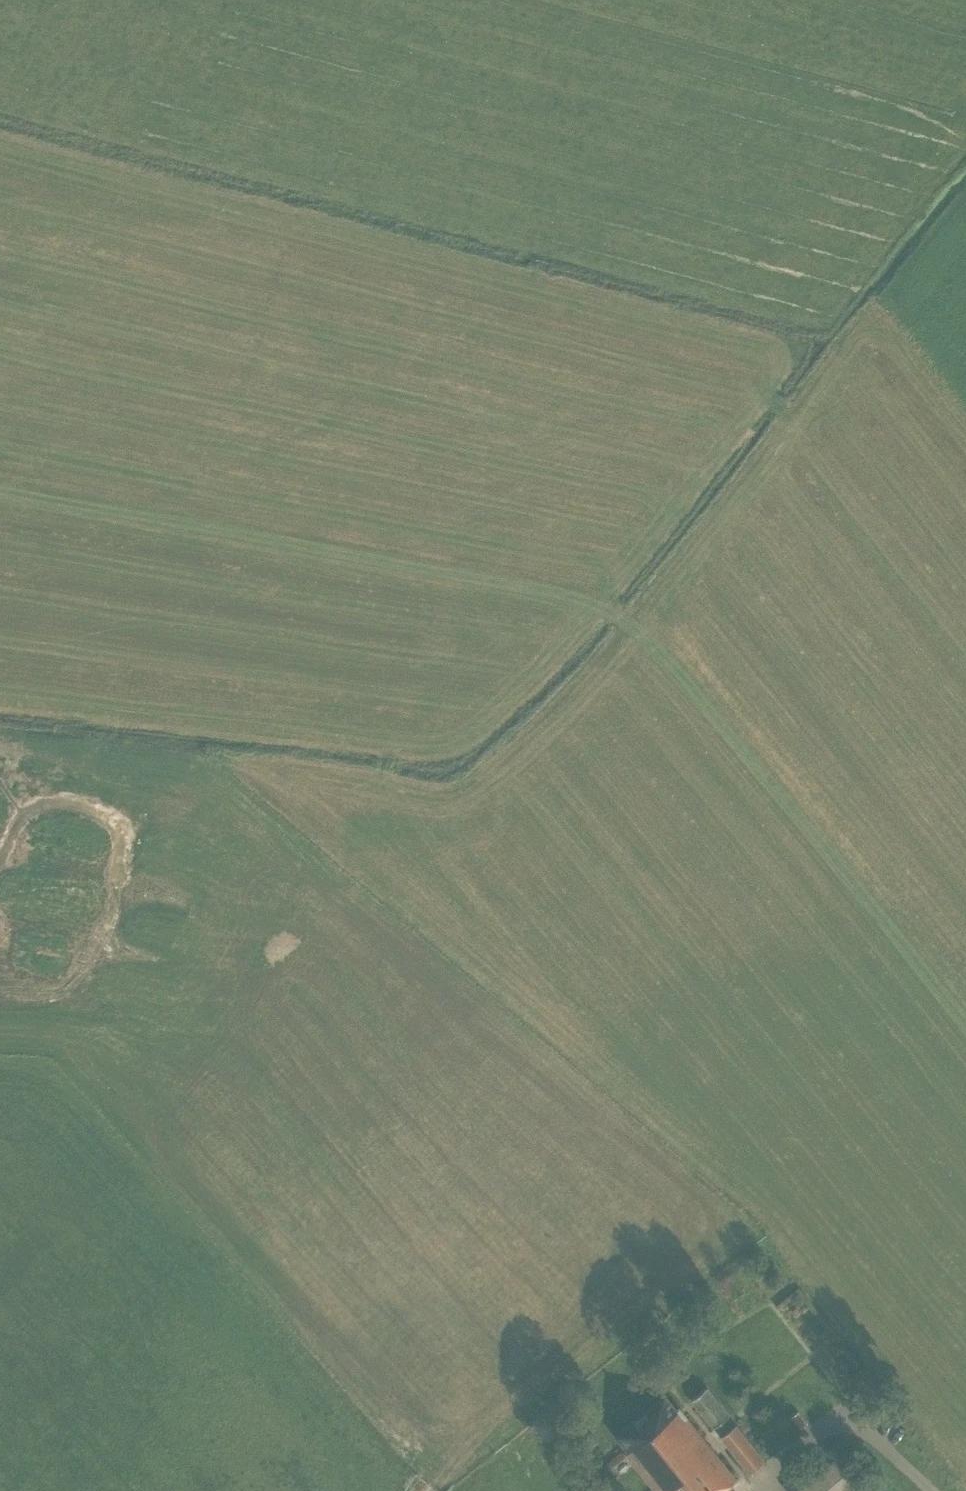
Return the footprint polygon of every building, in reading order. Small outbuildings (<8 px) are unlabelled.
[(713,1430),(730,1416),(707,1388),(691,1402),(713,1430)] [(625,1453),(649,1483),(703,1440),(679,1409),(676,1411),(664,1396),(615,1436),(628,1451),(625,1453)] [(799,1412),(791,1418),(800,1430),(808,1423),(799,1412)] [(737,1425),(721,1439),(749,1475),(766,1461),(737,1425)] [(703,1440),(649,1483),(655,1490),(724,1490),(737,1481),(703,1440)] [(855,1486),(833,1459),(794,1490),(849,1490),(855,1486)]
